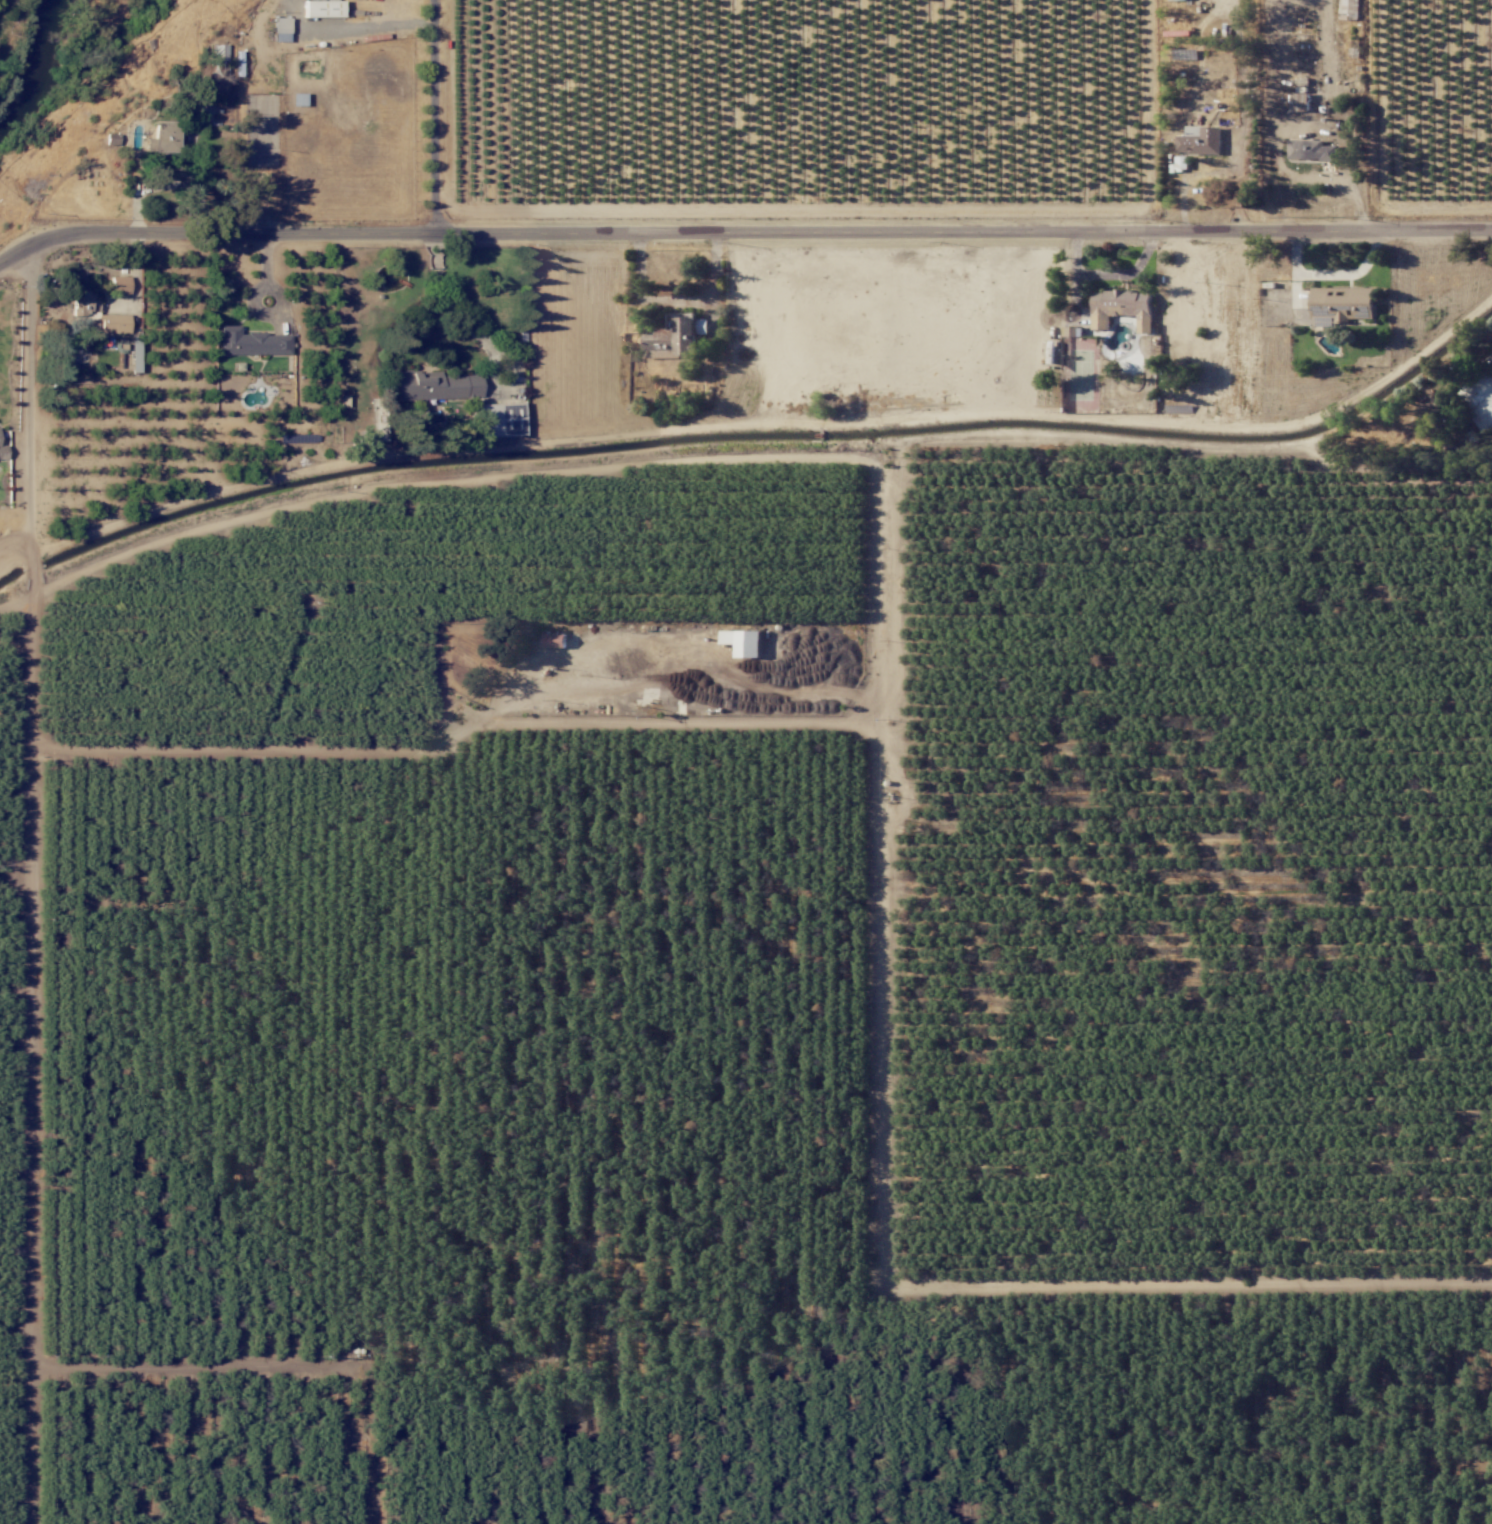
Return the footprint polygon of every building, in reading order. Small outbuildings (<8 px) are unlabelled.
[(340,0),(319,0),(301,1),(302,18),(340,17),(340,0)] [(1359,20),(1359,0),(1341,0),(1340,20),(1359,20)] [(288,42),(288,18),(273,18),(272,42),(288,42)] [(225,60),(224,45),(209,45),(210,60),(225,60)] [(210,80),(195,79),(195,95),(209,95),(210,80)] [(291,106),(304,106),(304,93),(291,93),(291,106)] [(1310,112),(1310,93),(1292,93),(1293,112),(1310,112)] [(175,152),(174,122),(150,123),(150,138),(144,139),(144,153),(175,152)] [(1222,154),(1221,127),(1186,127),(1187,136),(1177,136),(1177,154),(1222,154)] [(1338,146),(1325,146),(1325,141),(1290,140),(1290,161),(1338,161),(1338,146)] [(1189,157),(1177,157),(1177,169),(1189,168),(1189,157)] [(127,276),(109,277),(110,294),(128,294),(127,276)] [(95,314),(94,291),(68,293),(69,315),(95,314)] [(1152,334),(1152,291),(1093,291),(1093,330),(1111,330),(1111,316),(1139,316),(1139,334),(1152,334)] [(698,356),(698,334),(709,334),(709,319),(697,319),(697,313),(670,314),(670,328),(657,328),(657,334),(646,335),(646,356),(698,356)] [(128,315),(98,314),(97,333),(127,333),(128,315)] [(218,355),(289,354),(288,334),(238,334),(238,325),(218,326),(218,355)] [(1083,328),(1064,327),(1064,336),(1083,337),(1083,328)] [(1476,414),(1473,416),(1486,435),(1491,431),(1491,371),(1491,369),(1460,391),(1476,414)] [(393,372),(394,401),(479,398),(478,374),(439,375),(439,371),(393,372)] [(521,435),(520,403),(469,405),(470,437),(521,435)] [(761,631),(721,631),(721,644),(737,644),(737,658),(761,658),(761,631)] [(567,634),(545,634),(545,647),(566,647),(567,634)]
